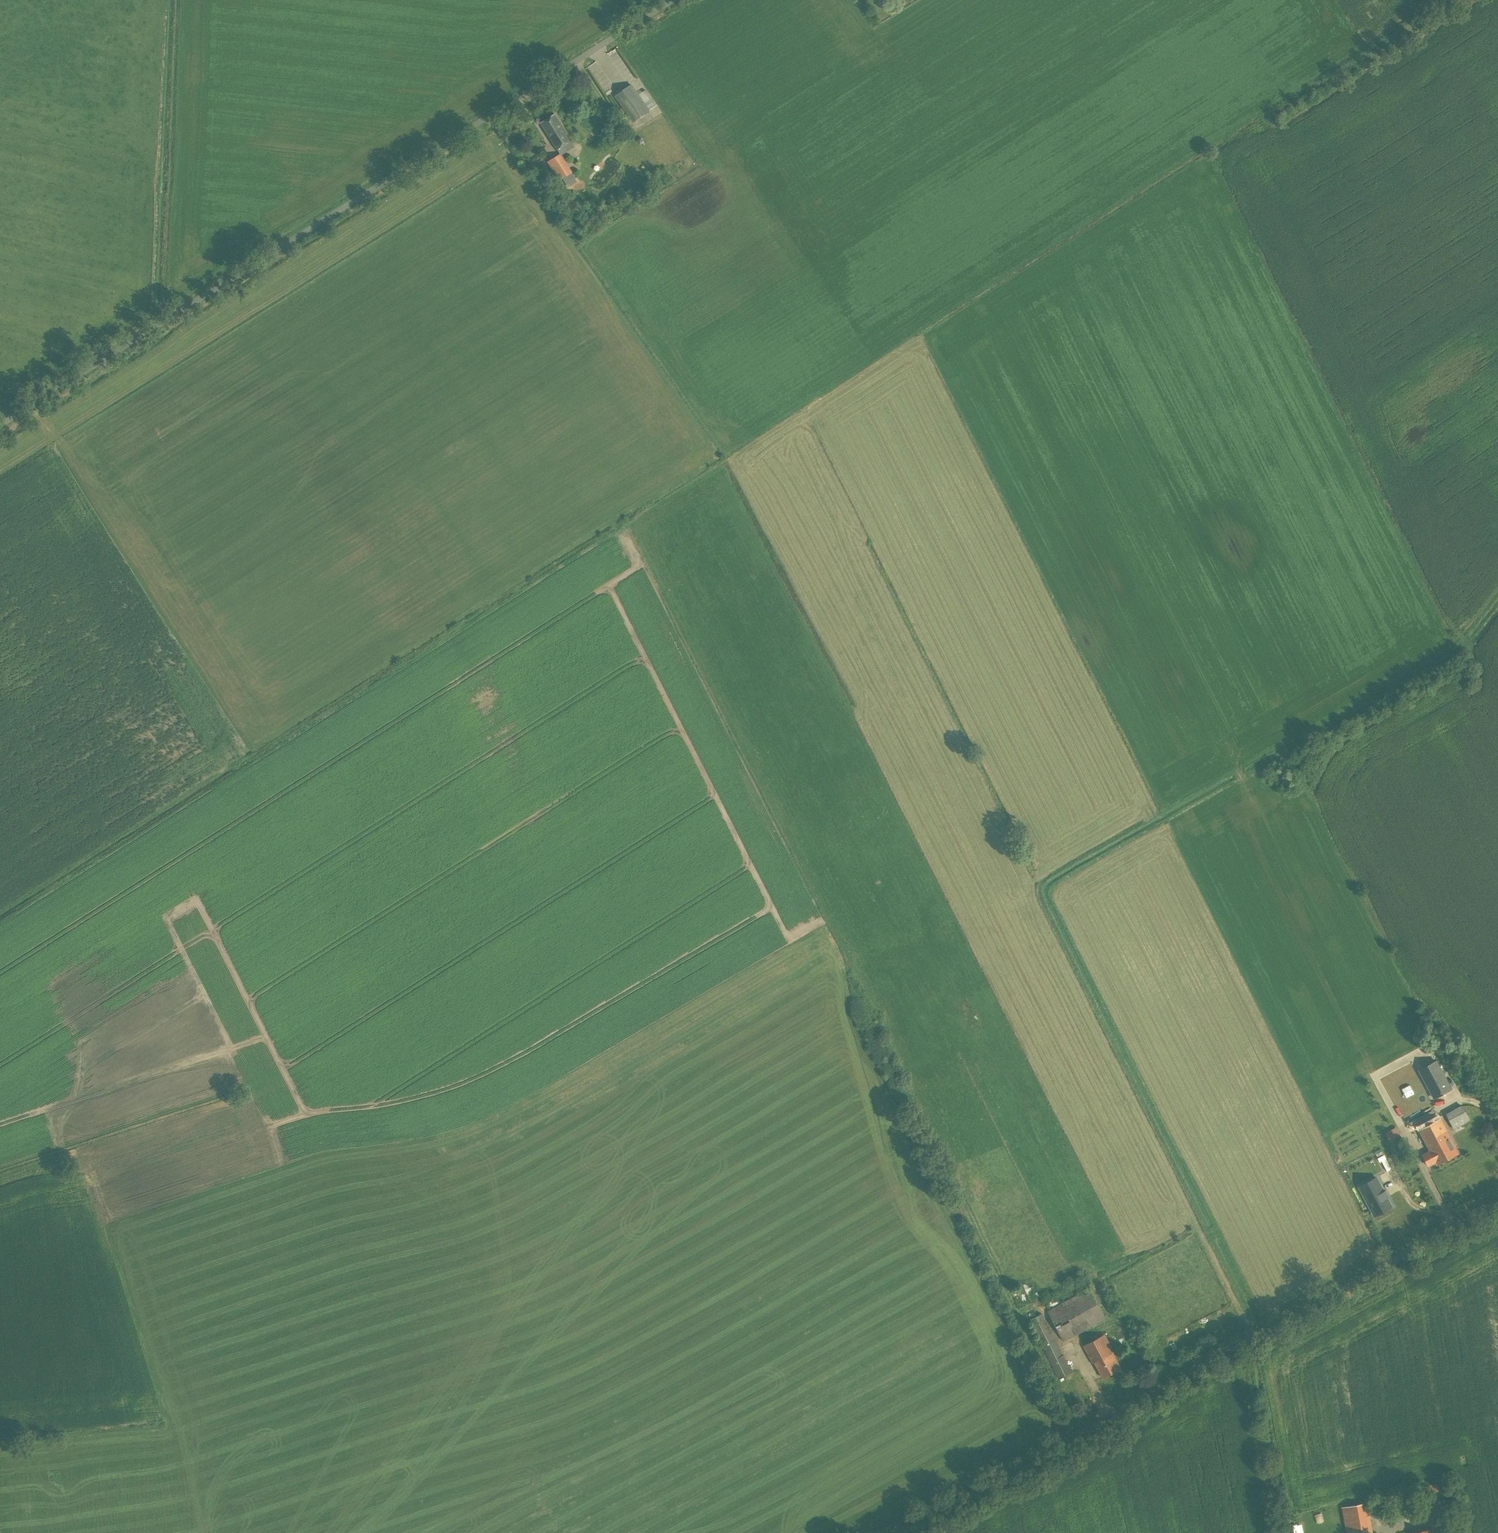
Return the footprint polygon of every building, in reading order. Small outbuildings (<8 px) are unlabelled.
[(634,122),(650,111),(632,85),(616,96),(634,122)] [(643,93),(649,103),(657,99),(650,88),(643,93)] [(558,149),(572,140),(556,114),(541,123),(558,149)] [(561,153),(548,162),(552,169),(546,173),(549,177),(555,174),(559,181),(563,178),(567,184),(576,179),(572,173),(573,172),(561,153)] [(1437,1047),(1419,1053),(1423,1064),(1441,1058),(1437,1047)] [(1453,1089),(1437,1060),(1419,1069),(1434,1099),(1453,1089)] [(1454,1129),(1471,1120),(1462,1104),(1445,1113),(1454,1129)] [(1440,1117),(1418,1129),(1430,1150),(1422,1154),(1428,1165),(1436,1161),(1437,1164),(1459,1153),(1440,1117)] [(1393,1207),(1388,1198),(1385,1191),(1377,1176),(1358,1186),(1374,1217),(1393,1207)] [(1064,1341),(1106,1318),(1090,1287),(1048,1310),(1064,1341)] [(1061,1348),(1042,1312),(1029,1319),(1046,1354),(1061,1348)] [(1121,1367),(1113,1352),(1114,1351),(1104,1334),(1083,1345),(1092,1361),(1094,1360),(1103,1377),(1121,1367)] [(1411,1504),(1408,1492),(1395,1495),(1397,1507),(1411,1504)] [(1345,1532),(1373,1532),(1367,1502),(1341,1507),(1345,1532)]
